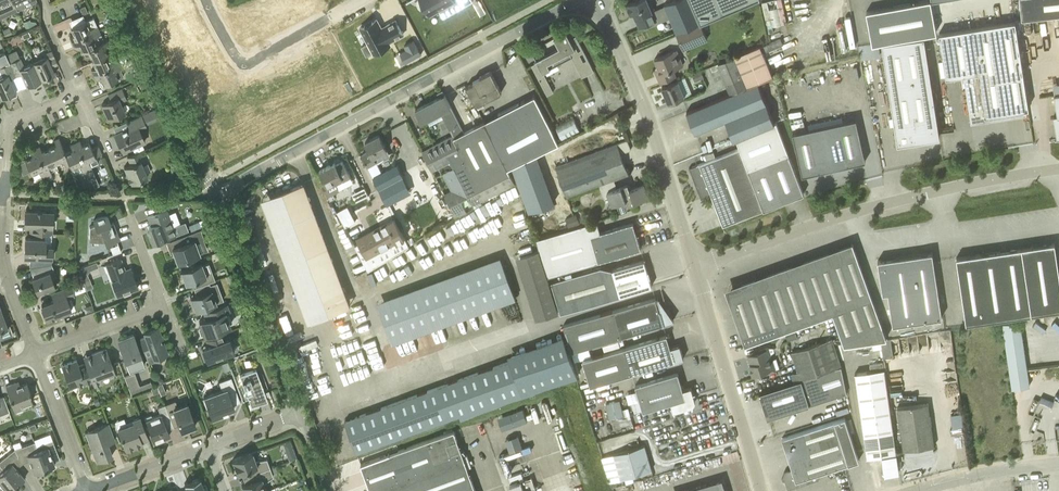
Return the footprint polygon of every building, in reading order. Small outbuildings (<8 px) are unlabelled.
[(16,6),(13,0),(0,0),(0,13),(16,6)] [(473,0),(422,0),(430,14),(454,1),(459,9),(473,1),(473,0)] [(635,1),(627,4),(631,14),(634,13),(636,17),(636,18),(640,27),(658,20),(650,0),(635,0),(635,1)] [(677,33),(701,23),(690,0),(673,0),(664,4),(677,33)] [(751,0),(690,0),(701,23),(724,12),(751,0)] [(930,0),(927,0),(866,11),(872,43),(936,31),(930,0)] [(1058,13),(1058,0),(1020,0),(1021,17),(1058,13)] [(85,5),(80,7),(83,14),(88,12),(85,5)] [(477,9),(481,15),(486,12),(482,6),(477,9)] [(69,36),(72,41),(98,30),(97,25),(93,17),(92,18),(71,27),(74,35),(69,36)] [(23,22),(26,28),(33,26),(30,19),(23,22)] [(403,34),(396,20),(382,28),(377,19),(360,28),(368,43),(362,46),(366,55),(373,52),(374,53),(390,45),(389,42),(403,34)] [(1028,107),(1015,21),(939,32),(946,76),(964,73),(971,121),(973,120),(972,118),(985,116),(985,114),(1028,107)] [(701,23),(677,33),(684,49),(708,39),(701,23)] [(9,26),(2,30),(5,36),(12,33),(9,26)] [(104,42),(104,41),(98,30),(72,41),(74,47),(78,45),(82,52),(83,51),(104,42)] [(29,31),(21,34),(24,39),(31,36),(29,31)] [(541,44),(531,50),(543,72),(572,57),(570,52),(575,48),(566,31),(554,38),(560,49),(547,56),(541,44)] [(940,136),(924,36),(882,43),(895,129),(898,129),(915,126),(917,139),(921,138),(922,139),(940,136)] [(104,42),(83,51),(85,56),(90,54),(93,61),(107,54),(104,47),(112,43),(110,38),(104,41),(104,42)] [(421,54),(414,40),(404,46),(407,50),(401,53),(406,62),(421,54)] [(875,43),(875,50),(861,50),(861,57),(880,56),(879,43),(875,43)] [(127,46),(121,49),(123,54),(129,51),(131,50),(129,45),(127,46)] [(731,93),(758,82),(758,81),(773,75),(760,45),(718,63),(727,83),(731,93)] [(58,63),(51,49),(44,52),(46,55),(33,61),(41,80),(55,73),(52,66),(58,63)] [(657,75),(660,82),(676,76),(673,69),(683,65),(677,49),(655,58),(661,73),(657,75)] [(41,80),(33,61),(24,65),(16,50),(6,54),(9,62),(15,75),(21,72),(27,86),(41,80)] [(91,70),(93,75),(121,63),(118,57),(110,61),(107,54),(93,61),(96,68),(91,70)] [(131,58),(121,63),(123,67),(133,63),(131,58)] [(1,97),(15,91),(9,78),(15,75),(9,62),(0,66),(0,69),(2,75),(0,76),(0,94),(1,97)] [(123,67),(121,63),(93,75),(96,80),(100,78),(103,85),(123,75),(120,68),(123,67)] [(501,92),(491,72),(491,71),(480,76),(481,78),(466,86),(476,105),(501,92)] [(701,71),(693,74),(695,81),(704,77),(701,71)] [(148,86),(145,79),(138,82),(141,89),(148,86)] [(678,79),(662,86),(669,102),(685,96),(678,79)] [(548,81),(542,84),(547,95),(554,91),(548,81)] [(733,139),(736,138),(774,122),(766,103),(758,82),(731,93),(687,111),(695,132),(725,120),(733,139)] [(102,104),(109,120),(124,112),(120,101),(126,98),(122,88),(108,94),(111,100),(102,104)] [(464,131),(450,104),(445,94),(416,109),(422,120),(441,111),(453,134),(454,136),(464,131)] [(535,95),(464,131),(454,136),(485,197),(515,182),(508,168),(559,142),(535,95)] [(488,100),(477,106),(481,113),(492,106),(488,100)] [(1032,120),(1041,119),(1039,105),(1030,106),(1032,120)] [(790,112),(793,127),(805,124),(802,109),(790,112)] [(144,124),(151,122),(146,112),(140,115),(144,124)] [(115,133),(123,151),(144,141),(138,127),(144,124),(140,115),(126,121),(129,127),(115,133)] [(573,116),(555,125),(562,139),(580,130),(573,116)] [(802,175),(866,161),(856,118),(793,133),(802,175)] [(741,148),(689,168),(701,198),(711,194),(723,225),(804,193),(788,152),(776,121),(774,122),(736,138),(741,148)] [(485,197),(454,136),(453,134),(422,150),(432,170),(440,166),(452,189),(444,193),(456,216),(467,211),(465,207),(460,199),(468,194),(473,203),(485,197)] [(388,205),(389,204),(397,200),(395,196),(410,188),(398,163),(382,171),(373,155),(387,148),(380,135),(365,142),(369,149),(361,153),(386,200),(388,205)] [(55,163),(55,162),(62,159),(66,167),(71,165),(65,153),(65,152),(59,138),(54,140),(56,145),(49,148),(55,163)] [(600,184),(614,179),(628,173),(621,154),(631,150),(627,139),(555,167),(559,177),(566,197),(600,184)] [(80,141),(75,143),(90,176),(95,187),(99,185),(91,166),(98,162),(95,156),(101,153),(98,145),(92,148),(89,142),(82,145),(80,141)] [(65,153),(71,165),(73,167),(79,164),(85,179),(90,176),(75,143),(70,145),(72,149),(65,152),(65,153)] [(35,149),(47,175),(51,173),(50,170),(57,167),(55,162),(55,163),(49,148),(42,151),(40,146),(35,149)] [(47,175),(35,149),(30,151),(32,155),(25,159),(25,160),(18,163),(22,172),(29,168),(31,173),(39,170),(42,178),(47,175)] [(131,184),(148,176),(140,160),(143,158),(139,151),(127,156),(131,164),(124,167),(131,184)] [(326,182),(322,184),(331,199),(335,197),(333,193),(340,190),(335,182),(342,179),(343,181),(351,177),(343,161),(336,164),(335,162),(320,170),(326,182)] [(617,187),(614,179),(600,184),(603,193),(607,191),(612,204),(616,203),(620,212),(628,209),(624,200),(626,199),(628,203),(648,196),(644,184),(630,189),(627,183),(621,185),(621,186),(617,187)] [(304,182),(263,198),(309,321),(351,306),(304,182)] [(356,199),(369,195),(366,187),(354,191),(356,199)] [(336,211),(341,220),(350,216),(345,206),(336,211)] [(166,209),(147,216),(151,224),(148,225),(151,232),(148,232),(152,243),(176,234),(166,209)] [(31,226),(30,232),(53,233),(52,219),(53,211),(46,211),(25,210),(24,226),(31,226)] [(568,227),(574,225),(580,223),(576,214),(565,218),(568,227)] [(107,215),(93,220),(94,224),(90,225),(90,239),(105,240),(107,244),(120,239),(115,226),(112,228),(107,215)] [(395,218),(356,239),(359,243),(355,245),(368,269),(409,245),(395,218)] [(200,228),(198,221),(186,226),(188,232),(200,228)] [(599,261),(641,248),(633,222),(601,232),(597,221),(566,230),(537,239),(548,276),(599,261)] [(179,245),(172,248),(177,262),(200,253),(195,241),(204,237),(200,228),(176,238),(179,245)] [(52,264),(51,264),(51,263),(52,246),(46,246),(46,238),(25,238),(24,256),(31,256),(30,268),(31,267),(52,264)] [(965,311),(966,322),(1058,308),(1058,273),(1054,242),(956,257),(965,311)] [(110,247),(113,254),(121,251),(118,244),(110,247)] [(887,337),(854,245),(730,290),(731,293),(728,294),(733,307),(736,306),(749,342),(833,312),(844,343),(887,337)] [(932,252),(878,260),(883,293),(888,292),(893,324),(942,317),(932,252)] [(126,272),(121,258),(112,262),(106,265),(118,295),(138,287),(131,270),(126,272)] [(378,298),(392,341),(517,301),(503,258),(378,298)] [(561,313),(620,295),(652,285),(644,260),(612,269),(601,267),(551,282),(561,313)] [(202,262),(180,270),(185,284),(191,282),(193,287),(215,279),(209,262),(203,265),(202,262)] [(52,264),(31,267),(34,277),(31,278),(37,292),(55,286),(52,278),(56,277),(52,264)] [(87,274),(90,270),(88,265),(79,268),(83,280),(89,278),(87,274)] [(223,300),(216,283),(210,285),(209,282),(215,280),(215,279),(193,287),(196,294),(190,297),(195,310),(223,300)] [(47,320),(71,311),(67,298),(74,296),(70,286),(51,293),(54,300),(41,305),(45,313),(43,314),(45,318),(46,317),(47,320)] [(571,351),(621,336),(672,320),(674,319),(670,313),(671,312),(669,307),(659,310),(655,297),(563,325),(571,351)] [(206,318),(199,321),(201,327),(198,328),(201,335),(204,334),(204,335),(230,326),(225,312),(229,311),(226,304),(204,312),(206,318)] [(250,322),(248,314),(239,317),(242,325),(250,322)] [(146,355),(149,364),(155,361),(153,357),(168,352),(164,343),(161,335),(161,334),(158,325),(143,330),(146,336),(140,339),(146,355)] [(795,330),(785,333),(788,342),(798,338),(795,330)] [(208,345),(202,348),(207,362),(234,352),(229,338),(225,339),(223,333),(206,339),(208,345)] [(145,365),(133,334),(118,340),(129,370),(145,365)] [(508,354),(510,359),(346,420),(345,420),(356,452),(357,451),(460,413),(461,417),(522,395),(577,375),(563,335),(508,354)] [(583,360),(591,386),(684,358),(680,344),(670,347),(667,335),(583,360)] [(302,351),(318,345),(316,338),(299,344),(302,351)] [(794,382),(833,369),(831,339),(792,351),(798,371),(791,373),(794,382)] [(257,348),(259,354),(266,351),(264,346),(257,348)] [(759,372),(763,374),(773,370),(770,361),(771,361),(768,347),(757,350),(758,352),(751,354),(750,357),(752,363),(750,364),(753,374),(759,372)] [(92,381),(93,381),(94,385),(102,382),(100,376),(114,371),(106,348),(90,354),(92,360),(86,363),(92,381)] [(85,384),(92,381),(86,363),(79,365),(76,359),(61,365),(70,387),(84,382),(85,384)] [(221,363),(224,371),(231,368),(227,360),(221,363)] [(256,368),(233,376),(243,401),(249,399),(251,405),(267,399),(256,368)] [(1030,386),(1027,368),(1010,371),(1012,388),(1030,386)] [(767,418),(836,397),(833,369),(794,382),(759,393),(767,418)] [(855,373),(867,457),(882,455),(885,473),(899,471),(884,369),(855,373)] [(671,402),(674,411),(693,405),(695,401),(691,386),(683,389),(678,372),(636,385),(643,411),(671,402)] [(139,385),(135,373),(125,376),(131,394),(141,390),(141,391),(150,388),(153,387),(151,381),(139,385)] [(162,377),(159,376),(154,378),(157,384),(163,381),(162,377)] [(231,377),(219,382),(222,390),(204,397),(205,400),(204,400),(207,408),(207,407),(212,419),(228,413),(227,410),(234,408),(233,404),(240,402),(231,377)] [(6,386),(9,396),(15,410),(22,407),(21,405),(32,401),(29,393),(30,392),(27,383),(20,385),(18,381),(6,386)] [(161,394),(166,392),(163,384),(158,386),(161,394)] [(156,385),(153,387),(150,388),(152,394),(158,391),(156,385)] [(1,414),(9,411),(3,395),(0,397),(0,412),(1,414)] [(165,404),(173,427),(179,424),(182,430),(195,425),(187,403),(177,407),(175,400),(165,404)] [(610,419),(623,415),(619,400),(606,403),(610,419)] [(933,445),(935,445),(928,403),(897,407),(903,449),(905,449),(906,456),(934,452),(933,445)] [(173,427),(165,404),(158,407),(160,414),(152,418),(151,415),(144,417),(154,441),(169,435),(167,429),(173,427)] [(526,408),(499,415),(503,428),(529,421),(526,408)] [(952,413),(953,431),(964,431),(963,412),(952,413)] [(147,436),(140,417),(133,420),(134,422),(118,428),(126,450),(142,444),(140,438),(147,436)] [(788,489),(808,482),(819,479),(818,474),(859,460),(845,417),(782,438),(792,469),(786,471),(784,476),(788,489)] [(37,429),(34,423),(28,425),(31,431),(37,429)] [(108,424),(86,432),(97,461),(112,456),(108,443),(115,440),(108,424)] [(362,464),(366,477),(371,490),(476,490),(454,430),(362,464)] [(37,444),(54,439),(52,433),(35,438),(37,444)] [(55,465),(53,461),(60,459),(53,439),(43,443),(36,445),(34,446),(43,469),(55,465)] [(34,446),(36,445),(34,441),(14,448),(13,449),(22,464),(22,463),(30,461),(34,473),(43,469),(34,446)] [(501,461),(504,460),(509,472),(514,470),(509,458),(534,448),(532,443),(499,456),(501,461)] [(644,444),(613,454),(621,478),(652,469),(644,444)] [(22,464),(13,449),(0,460),(0,467),(15,486),(25,478),(17,468),(22,464)] [(297,457),(294,451),(291,452),(288,456),(290,460),(297,457)] [(243,470),(246,476),(270,467),(267,459),(255,460),(252,452),(232,460),(237,473),(243,470)] [(7,490),(9,490),(15,486),(0,467),(0,483),(7,490)] [(270,467),(246,476),(248,482),(242,485),(244,490),(242,490),(264,490),(266,490),(264,483),(273,476),(270,467)] [(205,482),(202,483),(200,477),(184,483),(186,489),(180,490),(209,490),(205,482)] [(532,489),(536,488),(532,477),(510,485),(512,490),(532,490),(532,489)]
